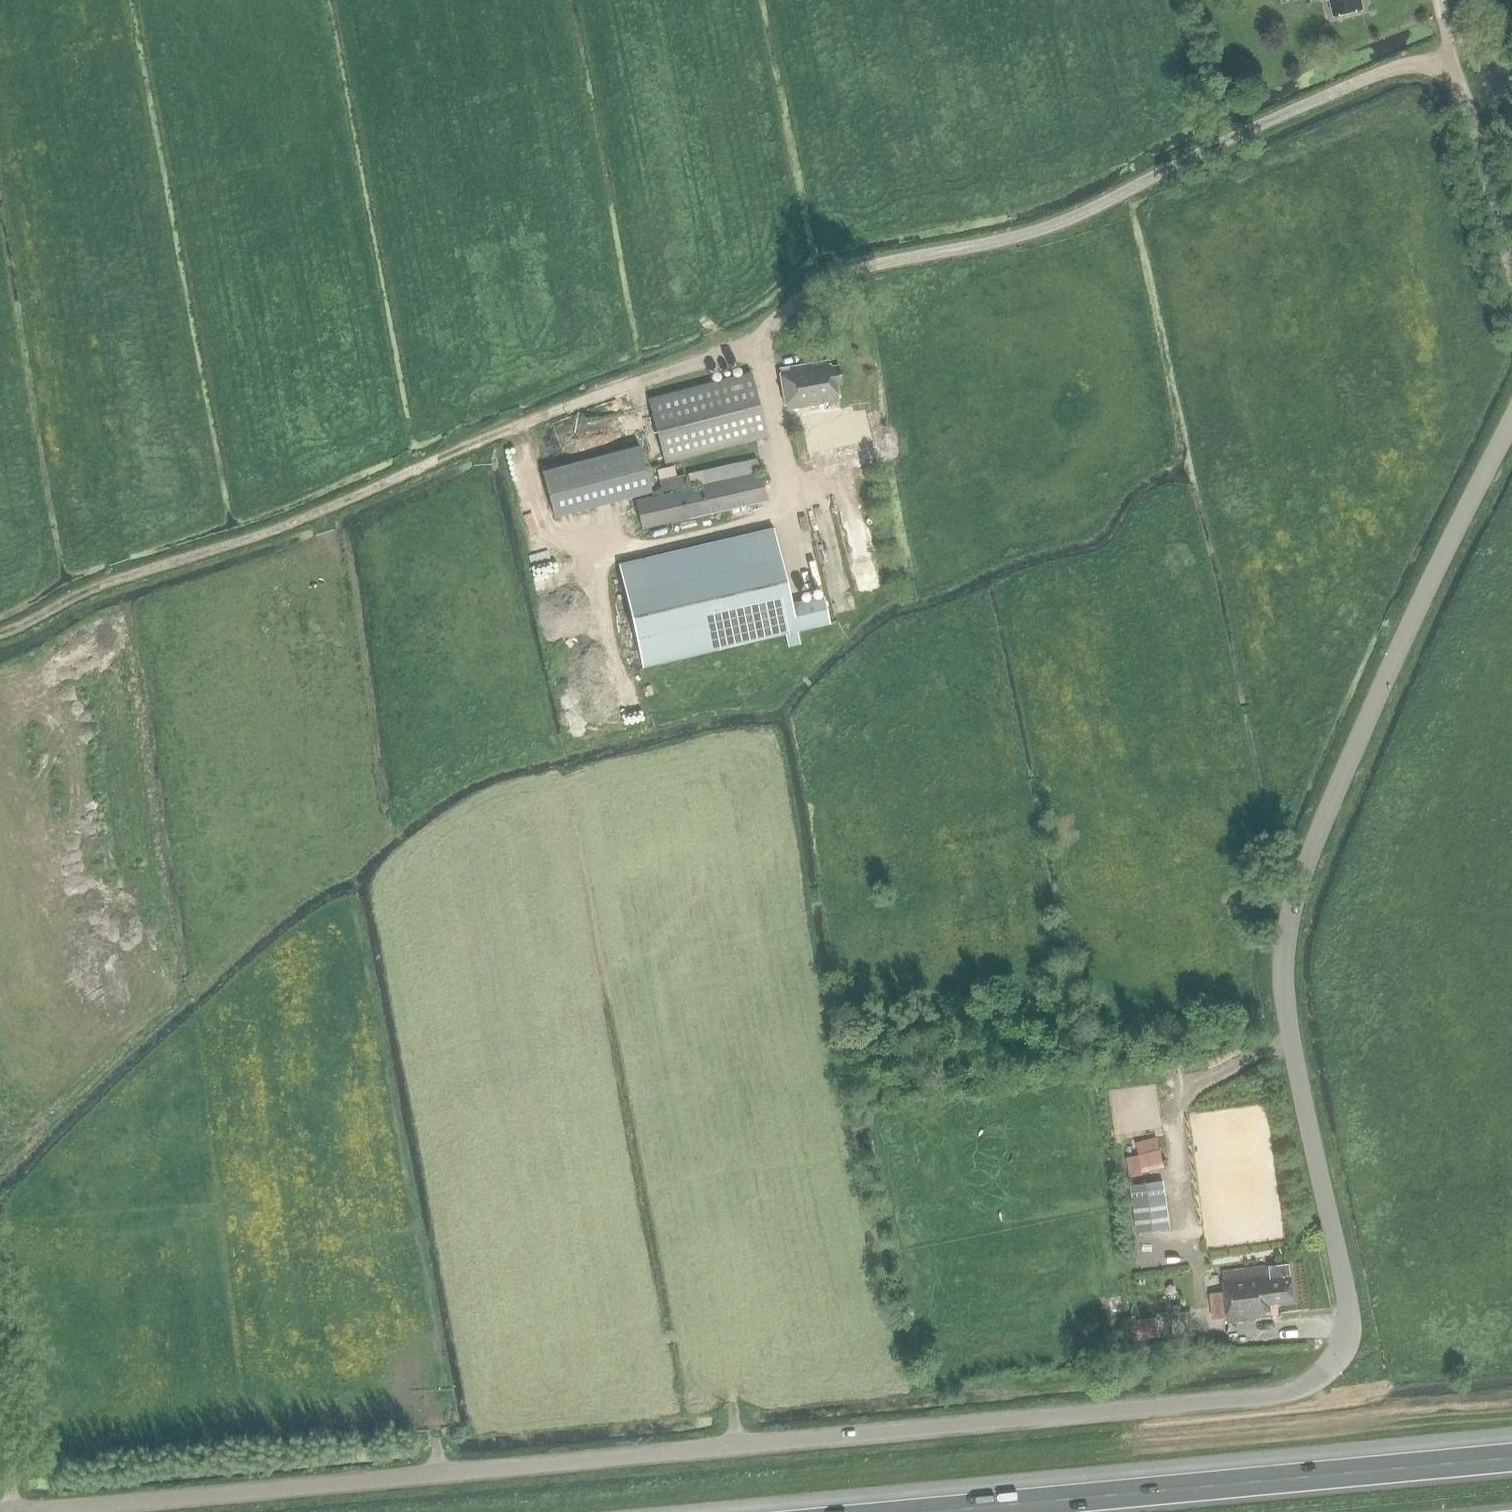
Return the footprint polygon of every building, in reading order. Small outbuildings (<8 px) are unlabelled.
[(1335,15),(1362,9),(1360,0),(1331,0),(1335,15)] [(837,383),(841,383),(839,365),(830,366),(829,361),(779,369),(786,408),(839,399),(837,383)] [(648,398),(665,463),(768,436),(751,372),(648,398)] [(849,408),(802,415),(807,449),(855,442),(854,437),(866,435),(862,410),(850,412),(849,408)] [(639,444),(542,468),(553,515),(650,490),(639,444)] [(642,529),(767,500),(757,458),(687,474),(690,488),(636,500),(642,529)] [(641,666),(829,623),(823,597),(791,604),(773,529),(618,565),(641,666)] [(1160,1149),(1138,1155),(1143,1173),(1165,1167),(1160,1149)] [(1255,1317),(1269,1316),(1269,1313),(1272,1312),(1271,1304),(1293,1301),(1289,1264),(1223,1271),(1229,1321),(1256,1318),(1255,1317)] [(1155,1317),(1136,1320),(1138,1339),(1158,1337),(1155,1317)]
